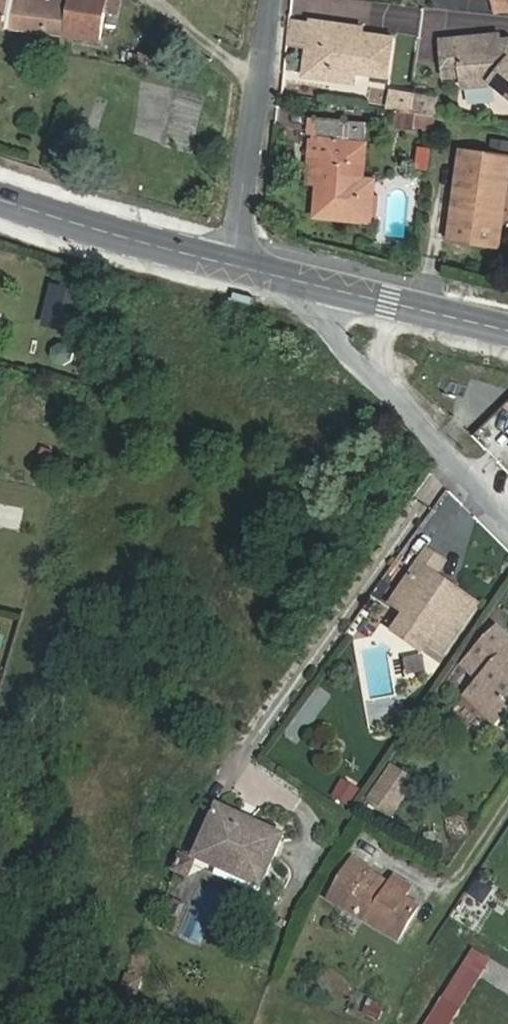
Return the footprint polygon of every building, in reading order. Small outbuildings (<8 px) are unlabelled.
[(103,42),(109,0),(0,0),(0,27),(103,42)] [(497,13),(507,11),(507,0),(494,0),(497,13)] [(294,19),(290,45),(309,48),(310,44),(313,22),(294,19)] [(351,26),(314,20),(313,22),(310,44),(309,48),(305,76),(332,80),(334,69),(390,78),(396,38),(350,31),(351,26)] [(446,77),(463,76),(498,72),(499,85),(507,93),(507,40),(495,42),(494,36),(442,41),(446,77)] [(194,138),(198,95),(166,93),(163,136),(194,138)] [(397,110),(395,128),(415,131),(417,113),(397,110)] [(366,142),(327,138),(324,172),(307,170),(306,182),(319,183),(316,216),(370,221),(372,195),(361,194),(366,142)] [(463,151),(450,239),(499,246),(507,186),(507,157),(463,151)] [(51,357),(71,365),(77,348),(58,340),(51,357)] [(445,653),(478,606),(436,577),(446,564),(430,553),(395,604),(410,614),(398,632),(425,651),(430,643),(445,653)] [(507,714),(507,636),(498,627),(464,662),(481,679),(494,692),(488,699),(506,717),(507,714)] [(466,695),(497,725),(506,717),(488,699),(494,692),(481,679),(466,695)] [(411,779),(395,769),(382,791),(397,800),(411,779)] [(352,805),(360,789),(344,781),(336,796),(352,805)] [(266,878),(285,837),(221,808),(198,858),(219,868),(223,859),(266,878)] [(219,868),(216,875),(258,894),(266,878),(223,859),(219,868)] [(397,880),(391,889),(370,876),(374,870),(357,860),(332,899),(399,940),(419,907),(405,898),(411,888),(397,880)] [(426,1023),(453,1023),(494,960),(474,947),(426,1023)] [(142,981),(129,977),(121,1001),(134,1006),(142,981)] [(381,1020),(386,1004),(371,998),(365,1014),(381,1020)]
